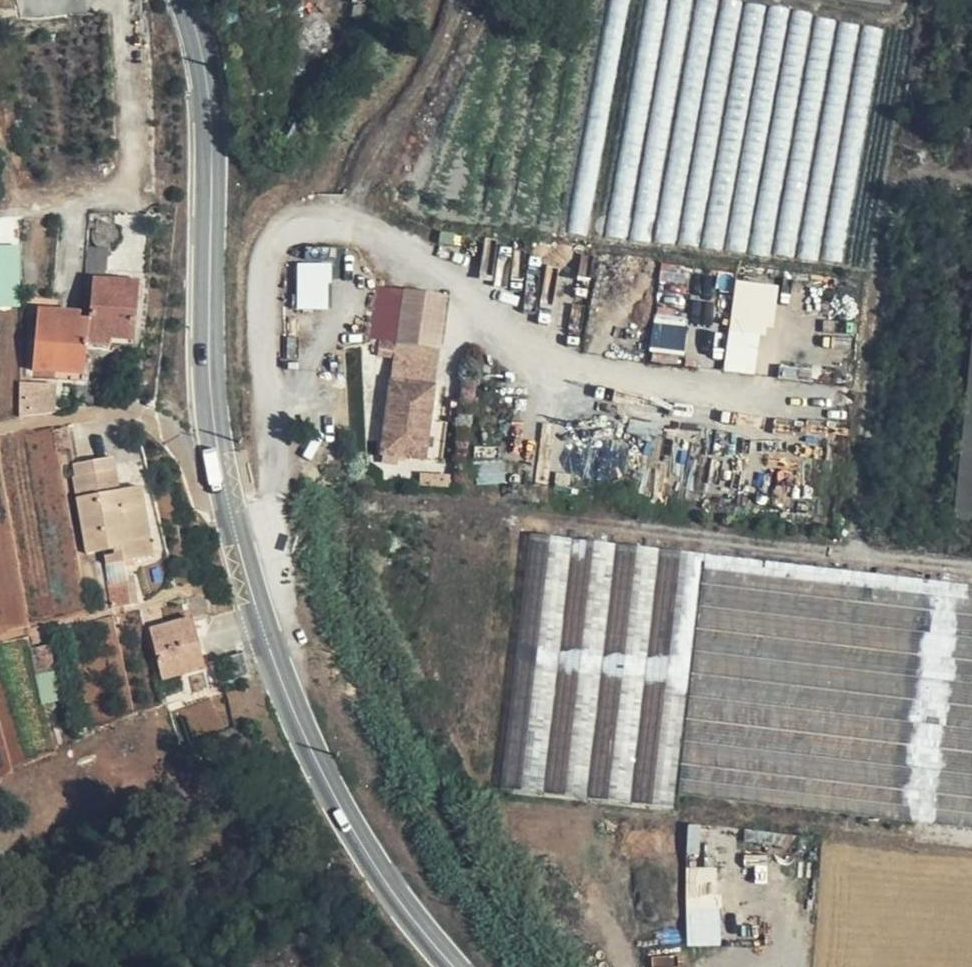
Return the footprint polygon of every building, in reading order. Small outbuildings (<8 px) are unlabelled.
[(696,8),(716,10),(717,0),(698,0),(696,8)] [(740,13),(743,1),(739,0),(723,0),(721,10),(740,13)] [(626,240),(667,4),(646,1),(606,237),(626,240)] [(651,243),(691,7),(671,4),(631,239),(651,243)] [(744,13),(764,16),(766,7),(746,4),(744,13)] [(767,16),(787,18),(788,10),(769,7),(767,16)] [(675,246),(716,10),(696,8),(655,243),(675,246)] [(699,247),(740,13),(721,10),(679,243),(699,247)] [(723,250),(764,16),(744,13),(703,246),(723,250)] [(794,19),(812,21),(813,16),(795,13),(794,19)] [(746,254),(787,18),(767,16),(726,250),(746,254)] [(769,256),(812,21),(794,19),(751,253),(769,256)] [(794,257),(836,25),(818,22),(775,253),(794,257)] [(818,261),(859,27),(840,25),(799,257),(818,261)] [(842,263),(884,30),(864,28),(822,260),(842,263)] [(866,267),(908,33),(888,31),(847,264),(866,267)] [(18,223),(0,223),(0,311),(19,310),(18,223)] [(333,306),(332,260),(299,260),(300,307),(333,306)] [(80,318),(38,314),(33,370),(85,374),(89,337),(134,341),(139,282),(95,278),(92,319),(80,318)] [(777,334),(780,282),(734,280),(730,371),(759,372),(761,333),(777,334)] [(409,293),(403,344),(441,349),(447,298),(409,293)] [(39,307),(38,314),(80,318),(81,311),(39,307)] [(687,351),(692,321),(658,316),(653,346),(687,351)] [(436,386),(392,380),(382,452),(427,457),(436,386)] [(57,384),(20,382),(20,417),(56,411),(57,384)] [(964,418),(954,519),(971,520),(971,419),(964,418)] [(68,426),(53,429),(57,450),(72,447),(68,426)] [(123,544),(150,539),(140,485),(120,489),(116,468),(75,475),(79,496),(88,553),(104,550),(124,547),(123,544)] [(703,554),(530,534),(502,788),(674,807),(703,554)] [(152,556),(150,539),(123,544),(124,547),(104,550),(107,564),(152,556)] [(742,803),(768,561),(707,554),(679,796),(742,803)] [(768,561),(742,803),(971,829),(971,583),(768,561)] [(126,577),(106,580),(111,607),(131,604),(126,577)] [(205,668),(192,617),(151,627),(163,679),(205,668)] [(31,648),(36,675),(56,670),(51,644),(31,648)] [(690,944),(723,943),(722,865),(689,866),(690,944)]
